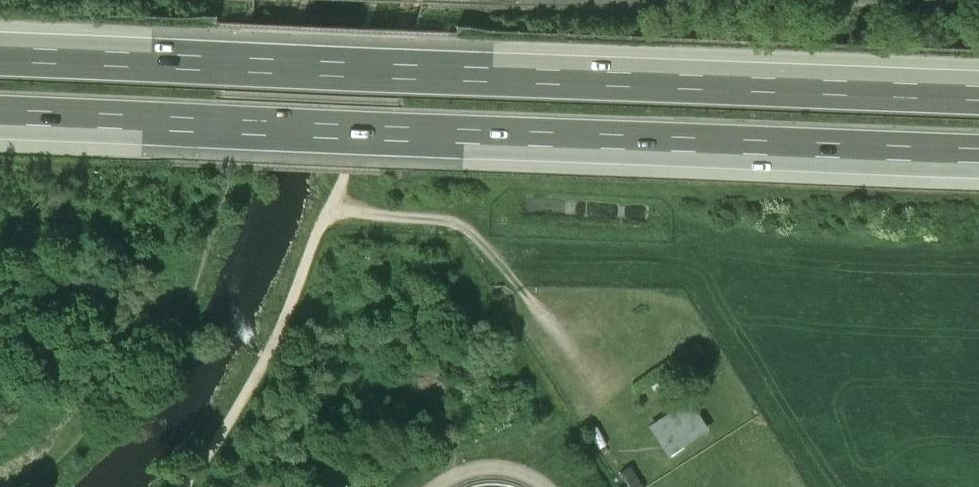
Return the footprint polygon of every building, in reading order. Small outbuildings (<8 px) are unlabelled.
[(709,427),(691,398),(653,423),(671,451),(709,427)]
